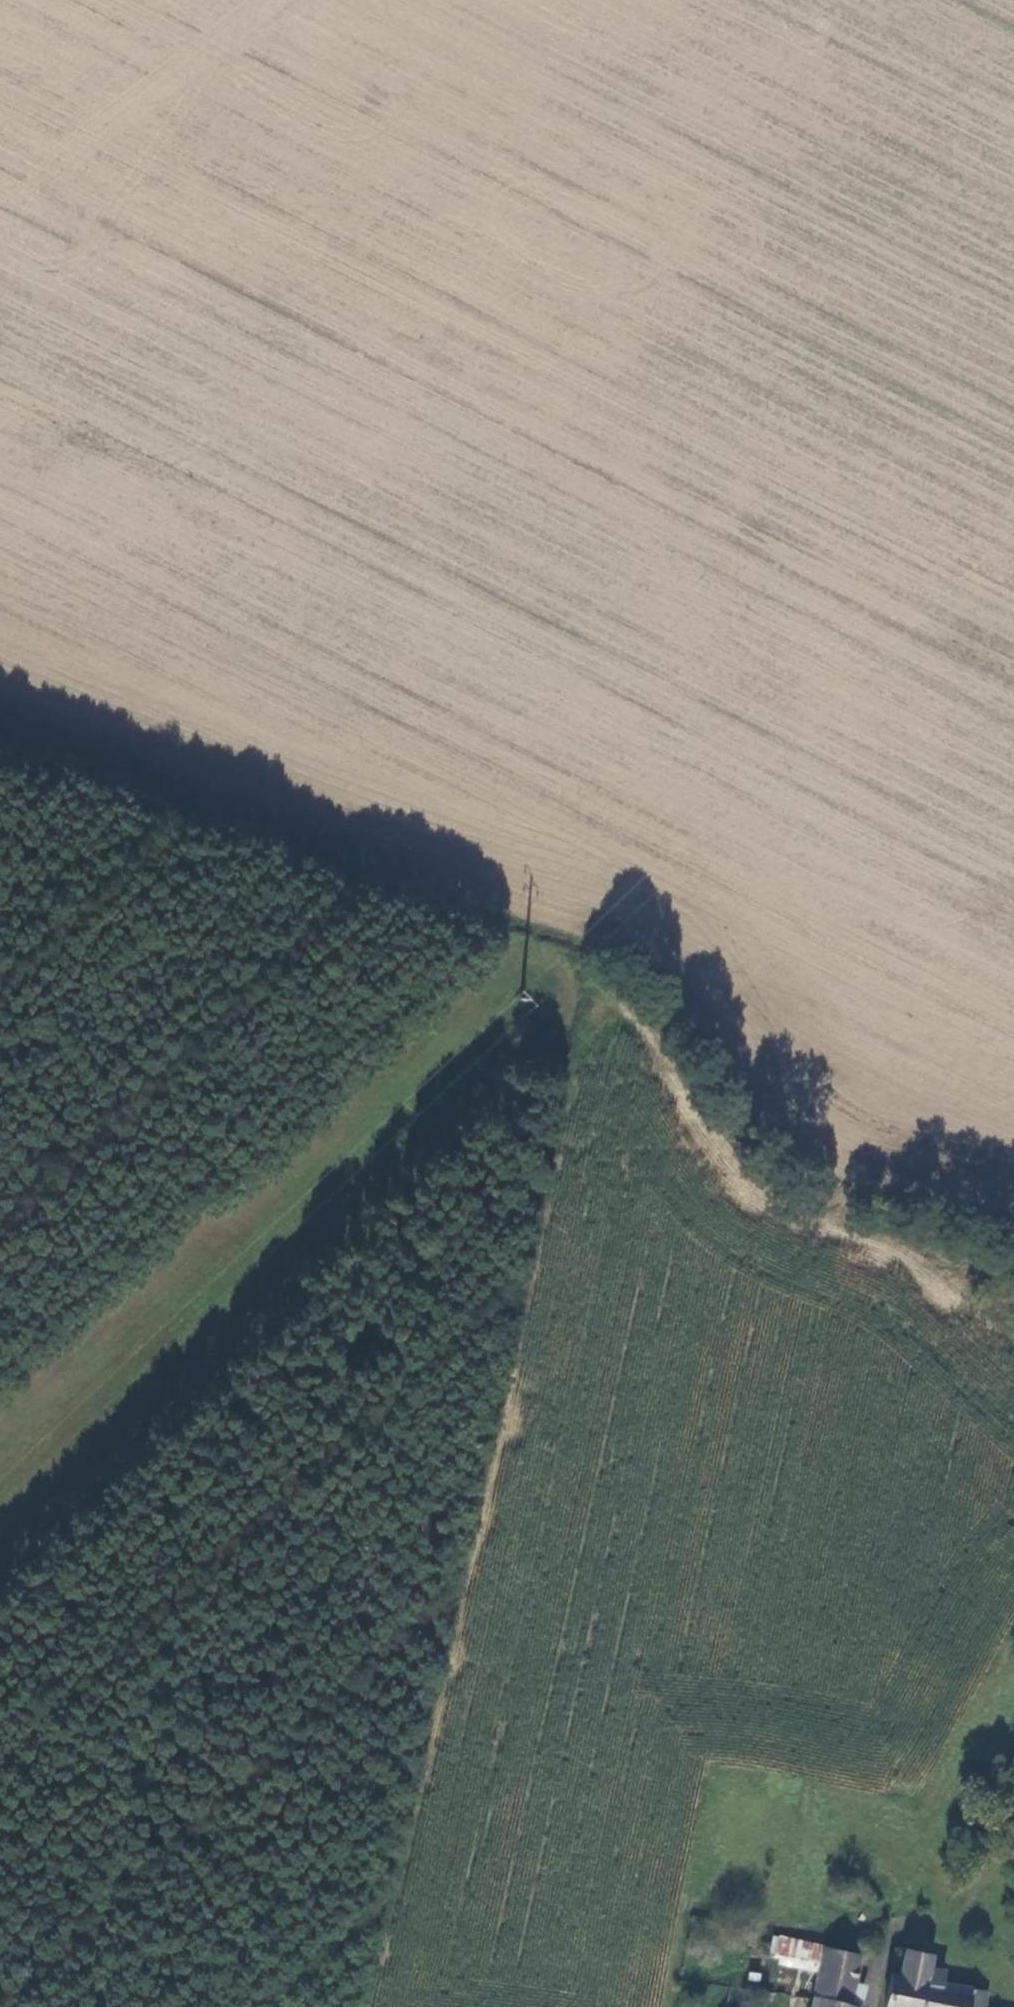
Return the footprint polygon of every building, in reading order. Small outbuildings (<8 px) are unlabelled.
[(786,1950),(822,1959),(825,1945),(826,1941),(791,1932),(786,1950)] [(825,1945),(822,1959),(821,1963),(809,2006),(863,2006),(864,2006),(852,2002),(864,1954),(825,1945)] [(935,1963),(936,1956),(907,1949),(902,1972),(892,1970),(886,2006),(925,2006),(935,1963)] [(985,2006),(988,1988),(953,1977),(955,1971),(935,1963),(925,2006),(986,2006),(985,2006)]
